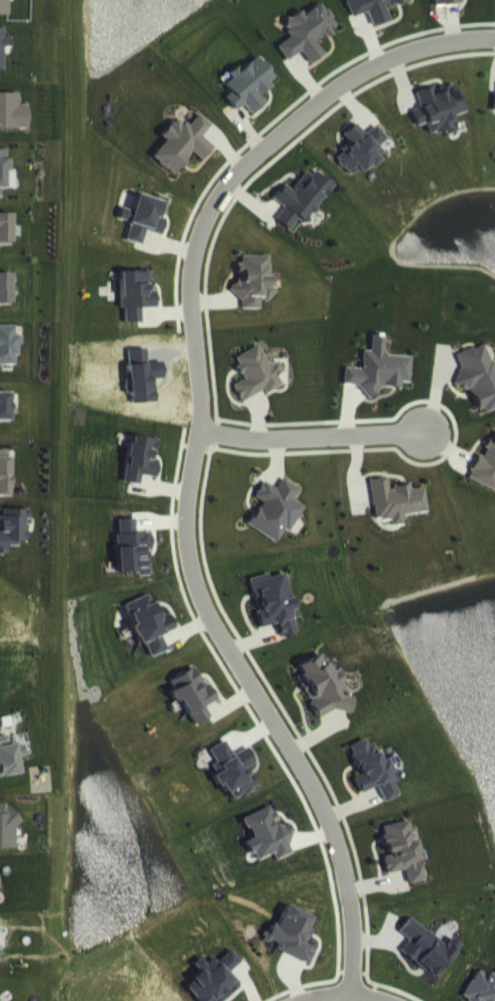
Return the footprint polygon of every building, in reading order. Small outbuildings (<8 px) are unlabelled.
[(9,0),(0,0),(0,29),(9,29),(9,0)] [(368,25),(373,40),(390,34),(386,21),(409,13),(405,0),(357,0),(360,9),(346,14),(351,31),(368,25)] [(324,67),(316,55),(337,40),(321,16),(304,28),(301,23),(283,36),(292,49),(277,60),(287,74),(301,64),(310,77),(324,67)] [(4,61),(12,61),(12,51),(5,51),(5,42),(0,42),(0,83),(4,83),(4,61)] [(252,128),(265,116),(258,108),(277,92),(257,69),(241,83),(237,79),(228,87),(232,91),(224,98),(230,105),(224,111),(236,124),(243,118),(252,128)] [(416,105),(420,121),(412,123),(417,139),(426,137),(429,147),(444,143),(445,147),(456,144),(452,129),(465,125),(461,111),(456,112),(452,98),(433,103),(433,100),(416,105)] [(29,118),(20,118),(20,107),(0,106),(0,142),(28,142),(29,118)] [(152,170),(174,188),(192,166),(202,174),(213,160),(201,150),(210,138),(197,128),(186,141),(174,132),(160,149),(166,154),(152,170)] [(343,147),(351,157),(335,170),(353,192),(384,166),(378,159),(387,152),(376,139),(365,147),(356,136),(343,147)] [(1,211),(1,202),(6,202),(6,184),(11,184),(11,171),(8,171),(8,163),(0,163),(0,211),(1,211)] [(288,243),(297,232),(303,237),(334,199),(315,184),(310,189),(305,185),(291,203),(283,197),(272,211),(284,221),(275,232),(288,243)] [(167,211),(156,208),(155,212),(137,207),(124,254),(141,258),(145,244),(161,249),(165,232),(161,231),(167,211)] [(0,227),(0,258),(11,258),(12,227),(0,227)] [(269,269),(239,269),(239,293),(236,293),(236,322),(260,322),(260,311),(270,311),(269,269)] [(120,323),(124,323),(124,337),(141,336),(141,321),(156,321),(155,304),(151,304),(151,284),(119,285),(120,323)] [(0,287),(0,319),(11,319),(11,287),(0,287)] [(17,378),(17,368),(22,368),(22,348),(16,348),(16,339),(0,339),(0,378),(17,378)] [(410,369),(383,368),(384,349),(371,348),(370,364),(362,364),(361,382),(345,381),(343,399),(367,401),(367,410),(378,410),(379,400),(399,402),(400,395),(408,396),(410,369)] [(484,357),(454,368),(460,384),(452,387),(457,402),(468,398),(479,427),(494,421),(494,388),(484,357)] [(233,372),(244,393),(233,398),(242,415),(264,404),(266,407),(282,399),(277,389),(283,385),(277,373),(268,378),(258,359),(233,372)] [(0,406),(0,434),(10,434),(10,406),(0,406)] [(494,503),(494,446),(494,445),(491,453),(487,452),(481,469),(476,467),(466,492),(494,504),(494,503)] [(123,495),(139,498),(140,489),(155,491),(158,473),(154,473),(157,453),(130,449),(123,495)] [(10,462),(0,462),(0,510),(9,510),(10,462)] [(427,526),(424,500),(410,502),(410,497),(390,499),(389,491),(370,493),(375,534),(390,533),(391,540),(405,538),(404,528),(427,526)] [(299,502),(283,492),(277,501),(264,494),(254,510),(262,515),(248,538),(277,555),(285,542),(290,545),(305,520),(293,513),(299,502)] [(0,522),(0,567),(6,567),(6,560),(16,559),(16,555),(25,555),(25,532),(28,532),(28,522),(0,522)] [(118,588),(148,587),(147,562),(151,562),(151,546),(135,546),(134,532),(115,533),(118,588)] [(276,637),(280,650),(296,646),(292,631),(296,630),(286,587),(268,591),(267,588),(249,592),(260,641),(276,637)] [(175,642),(169,626),(162,629),(156,614),(150,616),(147,608),(124,617),(139,657),(144,656),(149,671),(166,664),(160,648),(175,642)] [(351,717),(335,683),(330,685),(321,667),(296,679),(300,687),(295,689),(317,734),(351,717)] [(168,693),(173,702),(169,704),(175,716),(180,713),(192,738),(209,730),(203,720),(216,713),(209,697),(203,700),(193,681),(168,693)] [(17,771),(25,770),(22,757),(7,759),(6,748),(0,749),(0,790),(20,787),(17,771)] [(359,807),(374,799),(382,815),(397,808),(390,795),(398,791),(394,782),(390,784),(384,772),(378,775),(366,750),(346,760),(359,788),(352,791),(359,807)] [(230,768),(224,755),(207,762),(214,776),(210,778),(214,788),(211,789),(216,800),(223,797),(230,813),(256,801),(246,780),(253,777),(246,761),(230,768)] [(15,862),(16,825),(5,825),(5,819),(0,819),(0,862),(15,862)] [(284,839),(277,842),(269,820),(242,830),(250,852),(245,854),(253,874),(272,867),(274,873),(294,866),(284,839)] [(383,887),(403,883),(405,897),(422,894),(418,875),(416,876),(408,834),(379,839),(384,869),(380,870),(383,887)] [(432,990),(458,957),(450,950),(443,959),(407,931),(396,945),(406,953),(398,964),(432,990)] [(227,962),(208,980),(200,971),(193,977),(200,985),(184,1000),(233,1000),(238,996),(228,985),(239,975),(227,962)] [(475,982),(465,1000),(494,1000),(494,992),(475,982)]
